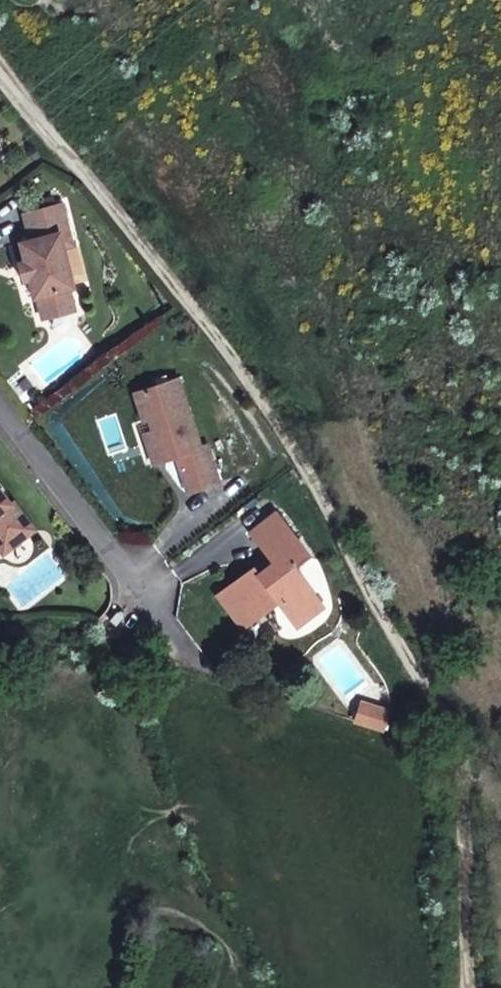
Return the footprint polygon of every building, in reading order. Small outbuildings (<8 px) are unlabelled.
[(75,288),(66,246),(63,234),(74,231),(67,202),(26,211),(32,241),(23,243),(26,264),(21,265),(24,279),(31,277),(35,299),(40,298),(45,319),(77,312),(71,289),(75,288)] [(63,234),(66,246),(77,244),(74,231),(63,234)] [(145,407),(149,422),(157,452),(171,448),(181,483),(211,474),(201,438),(193,439),(171,372),(130,384),(136,410),(145,407)] [(157,452),(149,422),(136,426),(146,455),(157,452)] [(6,545),(29,529),(8,499),(1,504),(0,503),(0,536),(6,545)] [(235,616),(269,590),(300,605),(314,596),(283,555),(297,546),(265,503),(240,521),(264,553),(249,564),(243,556),(209,582),(235,616)] [(286,615),(300,605),(269,590),(286,615)] [(348,710),(376,717),(381,699),(361,694),(351,700),(348,710)]
